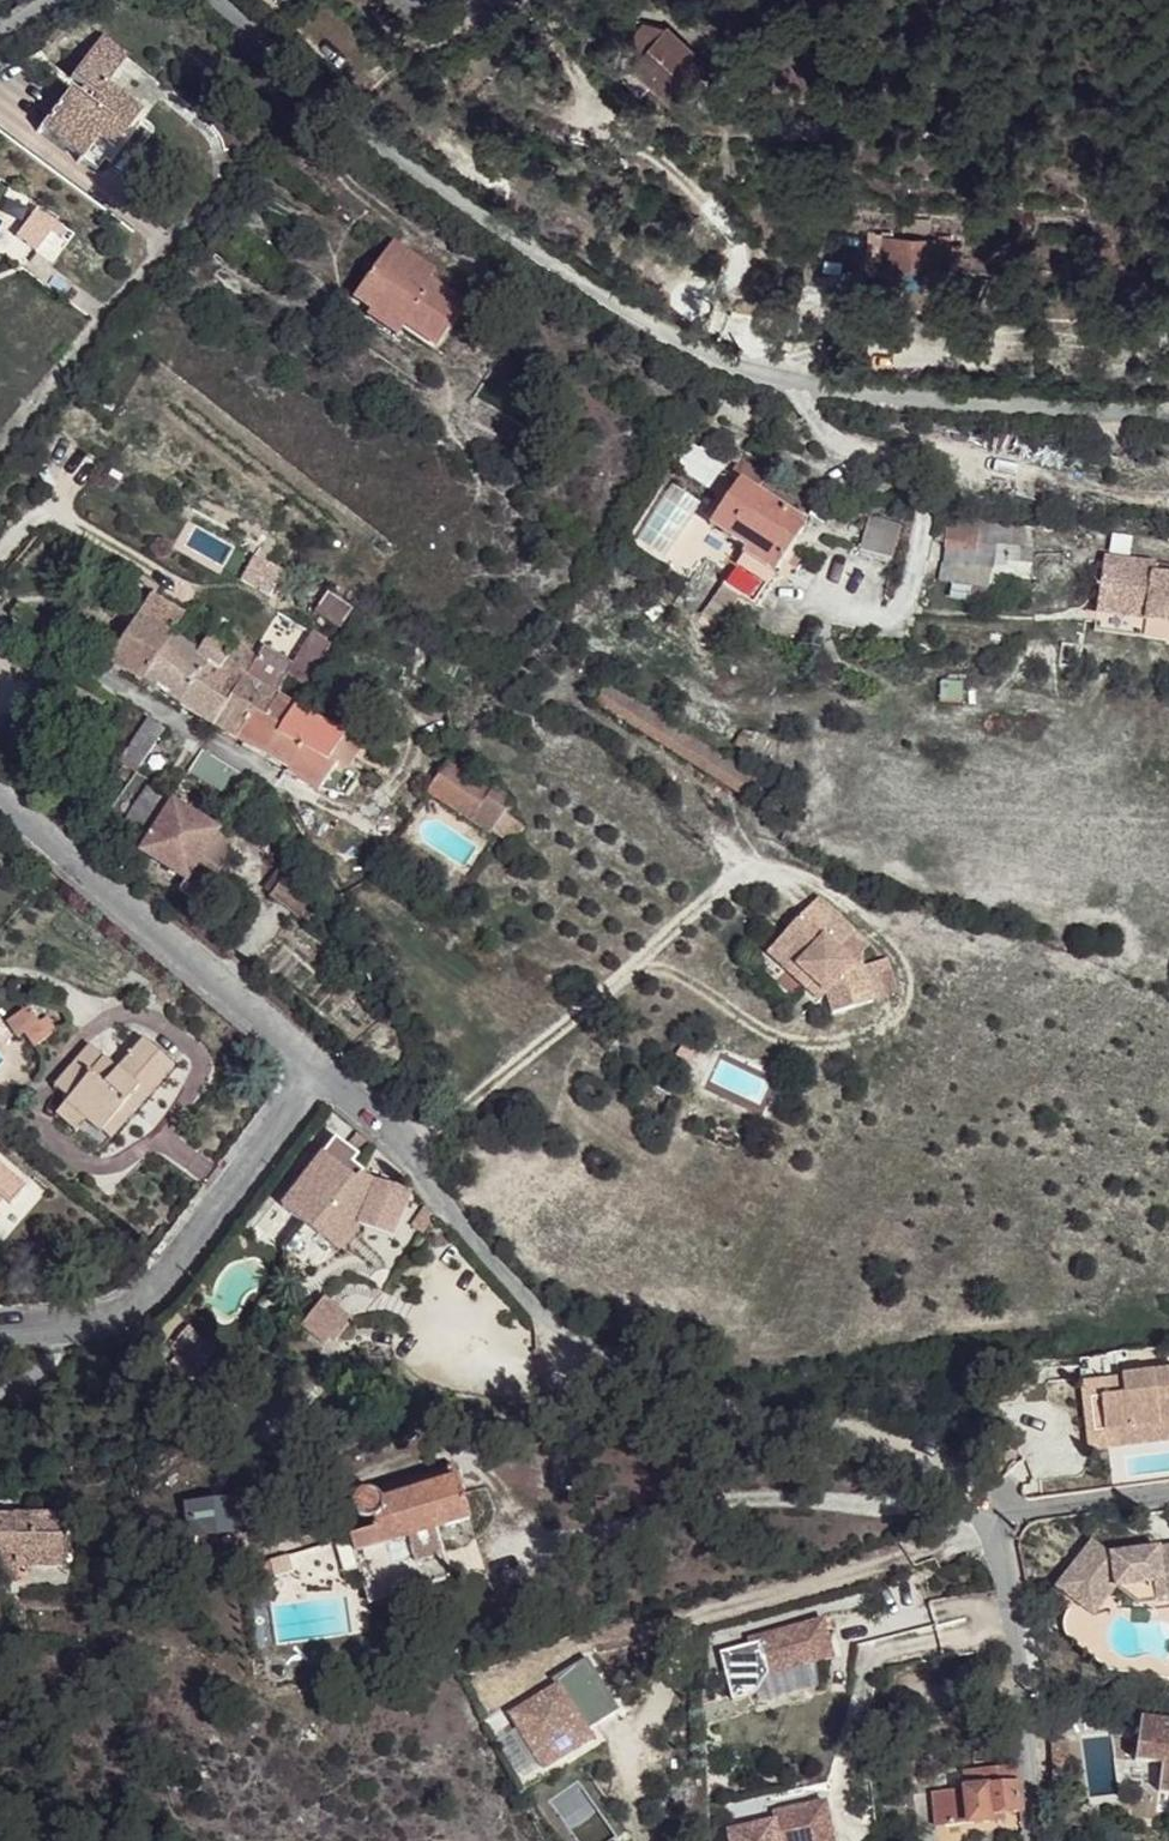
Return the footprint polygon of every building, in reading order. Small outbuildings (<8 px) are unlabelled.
[(644,55),(667,30),(644,24),(628,41),(644,55)] [(707,67),(667,30),(644,55),(635,65),(675,103),(707,67)] [(141,111),(106,84),(126,57),(101,37),(69,78),(82,88),(88,92),(83,99),(77,95),(69,88),(39,128),(96,170),(104,160),(134,120),(141,111)] [(83,99),(88,92),(82,88),(77,95),(83,99)] [(109,164),(139,124),(134,120),(104,160),(109,164)] [(1087,161),(1087,150),(1085,148),(1078,149),(1076,160),(1087,161)] [(168,174),(149,160),(143,168),(162,182),(168,174)] [(35,251),(51,227),(56,231),(61,223),(55,220),(35,208),(25,222),(30,226),(20,241),(35,251)] [(948,259),(950,234),(930,233),(930,221),(906,221),(906,232),(871,231),(870,258),(886,259),(886,263),(940,266),(940,259),(948,259)] [(467,306),(422,275),(428,266),(393,242),(353,300),(371,312),(375,306),(437,349),(467,306)] [(429,280),(435,271),(428,266),(422,275),(429,280)] [(895,314),(896,288),(876,287),(875,321),(894,322),(894,324),(910,325),(910,315),(895,314)] [(437,349),(375,306),(371,312),(367,318),(397,339),(403,331),(434,353),(437,349)] [(704,486),(721,461),(702,448),(685,473),(704,486)] [(787,553),(807,524),(756,491),(765,477),(740,460),(730,475),(740,481),(710,526),(746,550),(743,554),(744,555),(701,616),(718,628),(738,598),(751,607),(775,571),(781,563),(790,569),(793,571),(800,561),(787,553)] [(1,481),(0,483),(0,487),(5,491),(9,486),(1,481)] [(891,561),(901,526),(869,517),(859,552),(891,561)] [(1029,581),(1033,529),(949,519),(946,544),(952,545),(948,583),(952,584),(951,597),(978,602),(978,597),(996,599),(997,587),(1000,587),(1001,577),(1029,581)] [(1104,557),(1098,603),(1147,610),(1146,620),(1168,624),(1168,566),(1104,557)] [(785,578),(790,569),(781,563),(775,571),(785,578)] [(171,636),(185,615),(151,596),(153,593),(134,581),(127,592),(146,604),(129,631),(109,662),(142,681),(171,636)] [(339,630),(353,609),(328,592),(314,613),(339,630)] [(1146,620),(1147,610),(1098,603),(1097,613),(1146,620)] [(1146,620),(1143,638),(1168,642),(1168,624),(1146,620)] [(109,662),(129,631),(120,625),(110,640),(102,635),(91,651),(109,662)] [(180,706),(207,665),(218,672),(234,646),(215,633),(200,655),(171,636),(142,681),(180,706)] [(207,665),(180,706),(212,726),(257,658),(235,643),(234,646),(218,672),(207,665)] [(292,667),(294,665),(264,646),(257,658),(292,679),(298,670),(292,667)] [(237,741),(254,712),(265,718),(277,698),(274,697),(287,676),(257,658),(212,726),(237,741)] [(306,688),(311,679),(298,670),(292,679),(306,688)] [(346,769),(359,747),(294,706),(292,708),(277,698),(265,718),(254,712),(237,741),(288,771),(286,773),(318,793),(320,790),(323,785),(345,797),(360,776),(346,769)] [(164,729),(148,719),(121,763),(136,773),(164,729)] [(202,749),(188,771),(237,798),(249,777),(202,749)] [(116,757),(121,760),(125,754),(120,751),(116,757)] [(511,801),(452,761),(427,793),(490,834),(491,832),(504,813),(511,801)] [(345,797),(323,785),(320,790),(345,797)] [(125,821),(147,835),(169,801),(147,787),(125,821)] [(232,842),(173,803),(143,853),(186,880),(178,891),(198,904),(219,870),(216,868),(232,842)] [(509,844),(522,825),(504,813),(491,832),(509,844)] [(270,897),(295,915),(315,888),(293,850),(282,866),(289,871),(270,897)] [(862,969),(860,964),(861,955),(867,948),(852,934),(854,932),(819,899),(774,946),(826,994),(832,1015),(873,1002),(862,969)] [(826,994),(774,946),(767,954),(818,1002),(826,994)] [(894,996),(884,962),(862,969),(873,1002),(894,996)] [(29,1006),(7,1021),(18,1038),(24,1033),(24,1032),(40,1022),(29,1006)] [(40,1022),(24,1032),(24,1033),(34,1048),(57,1032),(47,1017),(40,1022)] [(126,1124),(175,1066),(145,1040),(119,1071),(90,1047),(55,1088),(69,1100),(58,1113),(78,1130),(86,1121),(101,1134),(116,1116),(126,1124)] [(336,1139),(283,1207),(341,1252),(362,1225),(392,1235),(411,1193),(374,1182),(360,1175),(363,1171),(352,1163),(369,1142),(359,1133),(347,1148),(336,1139)] [(0,1165),(0,1203),(3,1199),(11,1205),(26,1187),(0,1165)] [(434,1218),(424,1207),(411,1227),(423,1234),(434,1218)] [(351,1320),(324,1298),(302,1326),(324,1344),(330,1337),(335,1341),(351,1320)] [(1114,1379),(1113,1365),(1080,1366),(1081,1381),(1114,1379)] [(1121,1377),(1122,1380),(1081,1385),(1083,1402),(1100,1400),(1105,1434),(1168,1426),(1168,1372),(1121,1377)] [(1168,1442),(1168,1426),(1105,1434),(1100,1400),(1083,1402),(1089,1452),(1168,1442)] [(434,1531),(470,1521),(453,1466),(384,1486),(379,1488),(374,1493),(366,1491),(357,1495),(355,1498),(353,1503),(354,1512),(358,1517),(361,1519),(367,1521),(374,1520),(377,1532),(351,1539),(369,1601),(397,1593),(390,1570),(441,1555),(434,1531)] [(239,1502),(189,1508),(191,1534),(242,1529),(239,1502)] [(66,1566),(64,1513),(14,1514),(14,1516),(0,1517),(0,1568),(17,1567),(17,1561),(26,1561),(26,1567),(66,1566)] [(1090,1536),(1061,1576),(1098,1603),(1114,1581),(1151,1578),(1153,1598),(1168,1596),(1168,1541),(1108,1549),(1090,1536)] [(441,1555),(390,1570),(397,1593),(447,1578),(441,1555)] [(262,1582),(294,1572),(289,1556),(257,1566),(262,1582)] [(0,1568),(0,1581),(17,1581),(17,1567),(0,1568)] [(1070,1597),(1091,1612),(1098,1603),(1061,1576),(1054,1585),(1070,1597)] [(1151,1578),(1114,1581),(1135,1601),(1153,1598),(1151,1578)] [(1098,1603),(1114,1612),(1129,1623),(1157,1620),(1163,1621),(1167,1623),(1168,1626),(1168,1596),(1153,1598),(1135,1601),(1114,1581),(1098,1603)] [(1098,1603),(1091,1612),(1070,1597),(1062,1611),(1060,1619),(1060,1624),(1062,1631),(1067,1639),(1104,1667),(1168,1677),(1168,1664),(1161,1661),(1157,1656),(1152,1654),(1142,1652),(1128,1656),(1124,1656),(1117,1654),(1110,1649),(1106,1641),(1104,1632),(1106,1625),(1114,1612),(1098,1603)] [(834,1653),(824,1616),(759,1634),(760,1639),(749,1642),(720,1650),(733,1697),(757,1691),(769,1671),(834,1653)] [(760,1639),(759,1634),(748,1637),(749,1642),(760,1639)] [(587,1729),(620,1710),(592,1659),(557,1677),(561,1685),(528,1704),(535,1718),(524,1725),(545,1763),(572,1747),(566,1734),(577,1729),(582,1732),(587,1729)] [(535,1718),(528,1704),(516,1710),(524,1725),(535,1718)] [(1142,1714),(1136,1760),(1162,1763),(1159,1791),(1168,1792),(1168,1717),(1142,1714)] [(592,1737),(587,1729),(582,1732),(577,1729),(566,1734),(572,1747),(592,1737)] [(1063,1736),(1052,1736),(1054,1776),(1071,1775),(1071,1738),(1064,1739),(1063,1736)] [(1021,1812),(1017,1766),(979,1768),(980,1786),(942,1788),(943,1824),(991,1821),(990,1813),(1005,1813),(1021,1812)] [(943,1824),(942,1788),(933,1788),(935,1824),(943,1824)] [(822,1806),(768,1816),(770,1823),(724,1832),(725,1840),(828,1840),(822,1806)] [(990,1813),(991,1821),(1006,1820),(1005,1813),(990,1813)]
